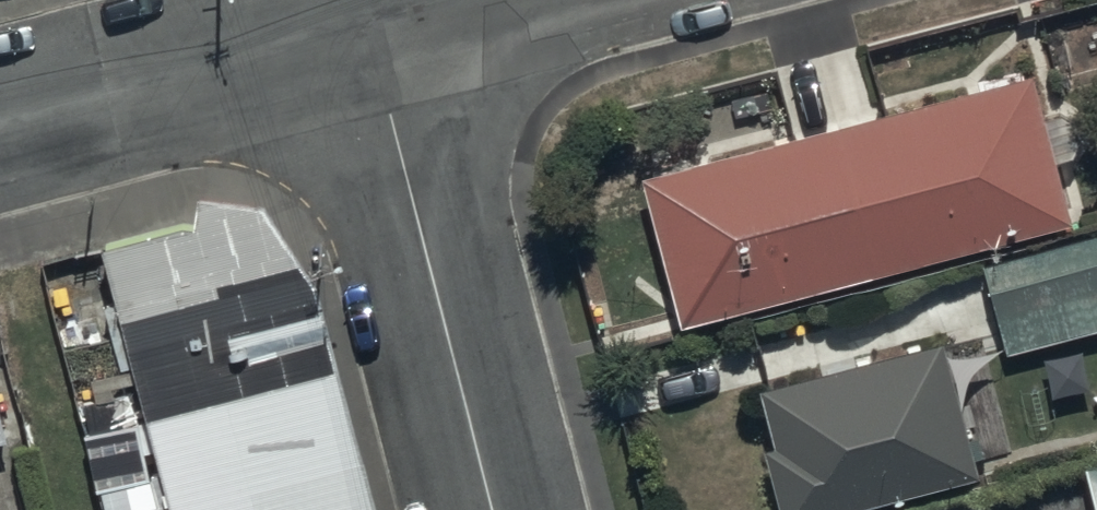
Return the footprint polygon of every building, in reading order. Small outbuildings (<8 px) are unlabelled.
[(682,318),(688,316),(1073,213),(1033,63),(642,167),(682,318)] [(296,219),(191,245),(100,268),(161,509),(366,509),(310,275),(296,219)] [(984,260),(1008,350),(1096,327),(1096,231),(984,260)] [(780,509),(818,509),(981,469),(947,335),(765,381),(779,436),(762,440),(780,509)] [(9,433),(0,400),(0,436),(9,433)] [(1096,495),(1096,455),(1087,457),(1096,495)]
